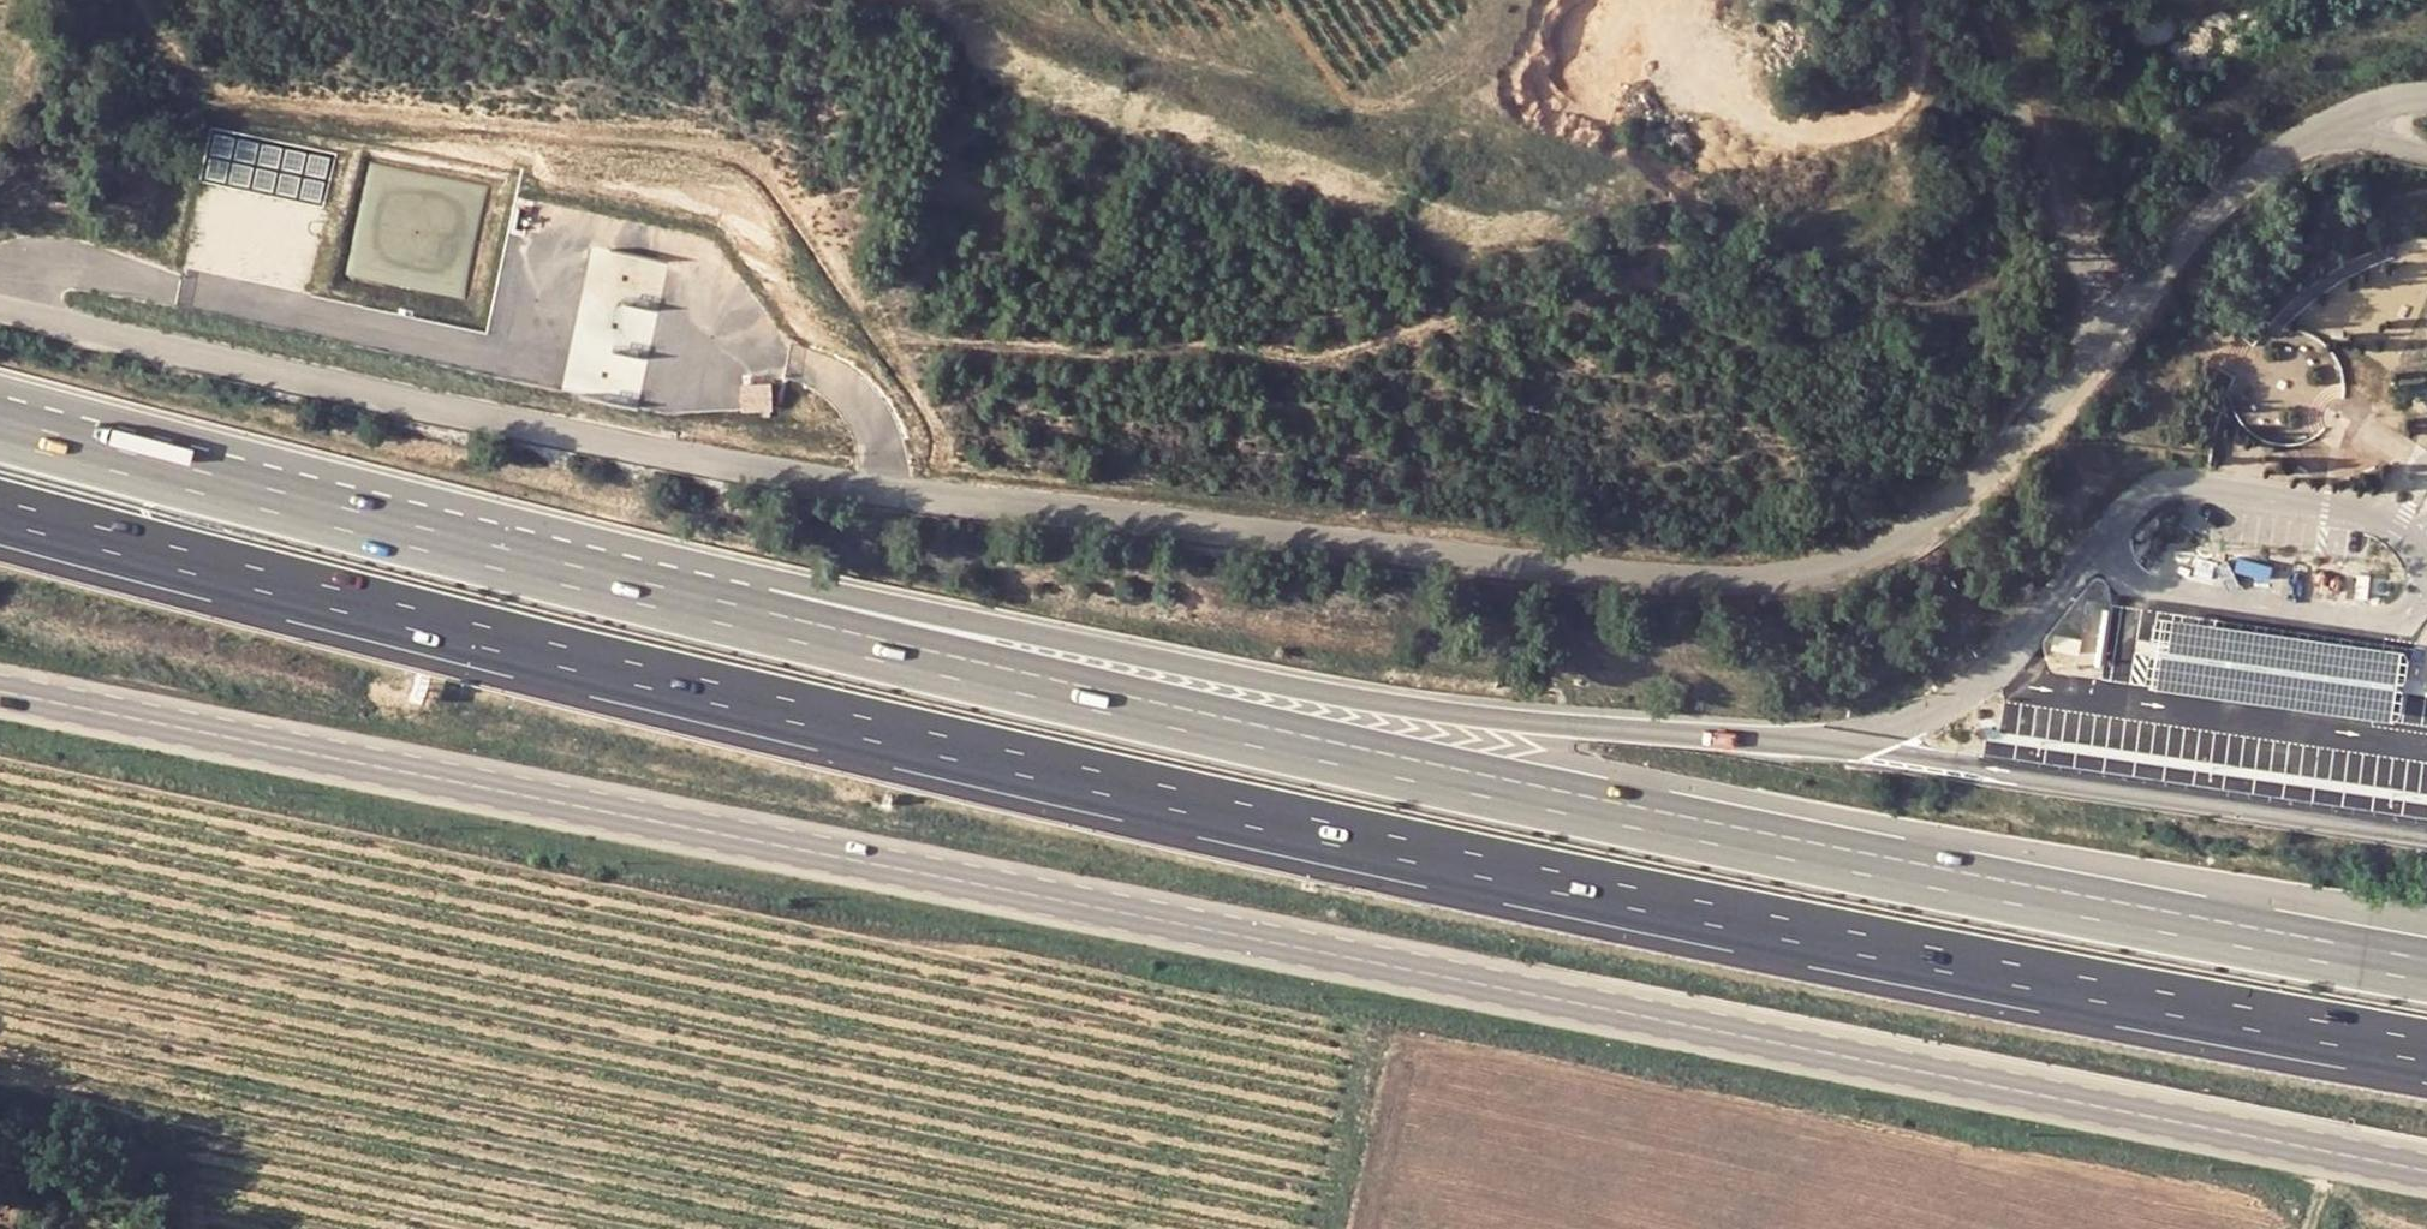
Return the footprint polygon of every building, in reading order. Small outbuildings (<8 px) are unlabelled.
[(743,381),(743,407),(772,406),(772,381),(743,381)]
